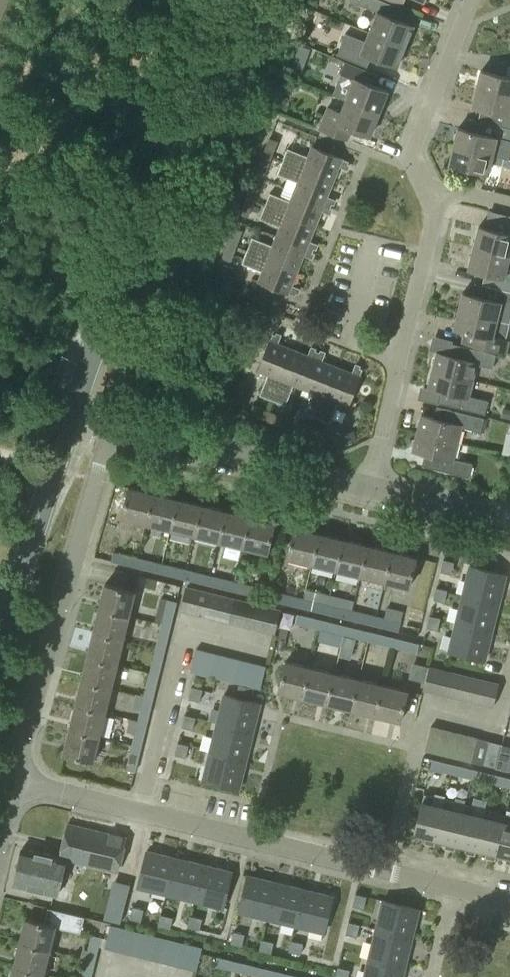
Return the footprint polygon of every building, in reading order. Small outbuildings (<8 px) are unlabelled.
[(406,46),(414,25),(388,15),(393,4),(384,0),(349,0),(378,11),(370,32),(406,46)] [(398,67),(406,46),(370,32),(366,40),(345,33),(337,55),(368,66),(372,56),(398,67)] [(346,100),(379,113),(389,90),(365,81),(369,69),(345,60),(337,83),(351,88),(346,100)] [(509,97),(509,77),(481,70),(477,89),(509,97)] [(473,105),(507,114),(504,126),(509,127),(509,97),(477,89),(473,105)] [(371,135),(379,113),(346,100),(342,110),(327,105),(318,127),(343,137),(347,126),(371,135)] [(504,126),(498,124),(496,137),(459,128),(454,146),(509,159),(509,154),(509,127),(504,126)] [(263,152),(272,156),(278,140),(269,137),(263,152)] [(283,161),(334,179),(340,166),(346,169),(350,161),(313,146),(309,156),(288,148),(283,161)] [(509,159),(454,146),(450,163),(489,173),(492,162),(509,167),(509,159)] [(266,171),(272,156),(263,152),(257,167),(266,171)] [(328,196),(334,179),(283,161),(278,174),(298,182),(295,191),(332,206),(335,198),(328,196)] [(245,197),(254,201),(260,185),(251,182),(245,197)] [(329,213),(332,206),(295,191),(291,200),(270,192),(265,205),(316,225),(322,210),(329,213)] [(248,216),(254,201),(245,197),(239,212),(248,216)] [(310,240),(316,225),(265,205),(260,218),(280,226),(277,236),(314,250),(317,243),(310,240)] [(509,255),(509,215),(509,214),(505,232),(479,226),(474,247),(509,255)] [(227,242),(236,245),(242,230),(233,227),(227,242)] [(311,258),(314,250),(277,236),(273,245),(252,237),(247,250),(298,270),(304,255),(311,258)] [(230,261),(236,245),(227,242),(221,257),(230,261)] [(507,268),(509,255),(474,247),(469,268),(494,274),(490,287),(496,288),(509,291),(509,268),(507,268)] [(292,284),(298,270),(247,250),(242,263),(263,271),(259,281),(295,295),(299,287),(292,284)] [(216,279),(227,284),(233,268),(222,264),(216,279)] [(496,288),(493,299),(463,292),(459,310),(498,319),(502,302),(509,304),(509,291),(496,288)] [(465,330),(462,342),(506,353),(509,340),(505,339),(509,322),(498,319),(459,310),(455,328),(465,330)] [(273,400),(293,349),(279,343),(281,336),(273,333),(259,370),(268,374),(260,394),(273,400)] [(433,370),(473,379),(477,364),(493,368),(497,354),(452,343),(450,355),(438,352),(433,370)] [(304,388),(318,351),(311,348),(308,355),(293,349),(273,400),(286,405),(294,384),(304,388)] [(317,417),(335,365),(323,361),(325,354),(318,351),(304,388),(313,391),(305,412),(317,417)] [(335,365),(317,417),(331,422),(339,402),(349,405),(363,368),(355,365),(352,372),(335,365)] [(469,395),(473,379),(433,370),(429,388),(441,391),(438,402),(485,414),(489,400),(469,395)] [(242,413),(247,401),(235,396),(230,408),(242,413)] [(265,419),(269,410),(253,404),(250,413),(265,419)] [(418,433),(457,442),(461,426),(481,431),(484,418),(437,406),(434,417),(422,414),(418,433)] [(504,407),(501,416),(509,418),(509,408),(504,407)] [(269,410),(265,419),(281,425),(284,416),(269,410)] [(310,437),(313,427),(299,422),(295,431),(310,437)] [(313,427),(310,437),(324,442),(328,433),(313,427)] [(358,440),(355,431),(342,437),(345,445),(358,440)] [(453,458),(457,442),(418,433),(413,450),(425,453),(422,465),(470,477),(473,463),(453,458)] [(147,522),(154,493),(129,487),(122,516),(147,522)] [(171,528),(178,499),(154,493),(147,522),(171,528)] [(195,534),(202,504),(178,499),(171,528),(195,534)] [(219,540),(227,510),(202,504),(195,534),(219,540)] [(243,546),(251,516),(227,510),(219,540),(243,546)] [(251,516),(243,546),(268,552),(275,522),(251,516)] [(312,563),(319,533),(295,527),(287,557),(312,563)] [(336,569),(344,539),(319,533),(312,563),(336,569)] [(361,575),(368,545),(344,539),(336,569),(361,575)] [(385,581),(393,551),(368,545),(361,575),(385,581)] [(473,553),(463,550),(461,560),(471,562),(473,553)] [(136,567),(138,557),(114,551),(111,561),(136,567)] [(393,551),(385,581),(410,587),(417,557),(393,551)] [(160,573),(162,563),(138,557),(136,567),(160,573)] [(454,561),(444,559),(441,570),(451,573),(454,561)] [(184,578),(186,569),(162,563),(160,573),(184,578)] [(467,595),(499,602),(506,574),(470,565),(466,581),(470,582),(467,595)] [(208,584),(210,574),(186,569),(184,578),(208,584)] [(232,590),(234,580),(210,574),(208,584),(232,590)] [(234,580),(232,590),(257,596),(259,586),(234,580)] [(100,608),(130,615),(135,591),(106,584),(100,608)] [(178,586),(169,584),(166,596),(175,599),(178,586)] [(192,613),(199,588),(186,585),(180,610),(192,613)] [(448,589),(437,587),(434,599),(445,601),(448,589)] [(204,616),(210,591),(199,588),(192,613),(204,616)] [(216,619),(222,594),(210,591),(204,616),(216,619)] [(302,607),(304,597),(280,591),(277,601),(302,607)] [(228,622),(234,597),(222,594),(216,619),(228,622)] [(499,602),(467,595),(463,594),(460,609),(463,610),(460,623),(492,631),(499,602)] [(239,624),(245,600),(234,597),(228,622),(239,624)] [(326,613),(328,603),(304,597),(302,607),(326,613)] [(163,623),(172,625),(178,601),(169,598),(163,623)] [(251,627),(257,602),(245,600),(239,624),(251,627)] [(263,630),(269,605),(257,602),(251,627),(263,630)] [(350,619),(352,609),(328,603),(326,613),(350,619)] [(269,605),(263,630),(275,633),(281,608),(269,605)] [(124,639),(130,615),(100,608),(94,632),(124,639)] [(374,624),(376,615),(352,609),(350,619),(374,624)] [(376,615),(374,624),(398,630),(402,613),(388,609),(387,617),(376,615)] [(320,629),(322,619),(298,614),(295,623),(320,629)] [(438,629),(441,617),(430,615),(427,627),(438,629)] [(344,635),(346,625),(322,619),(320,629),(344,635)] [(460,623),(456,622),(453,637),(456,638),(453,652),(485,660),(492,631),(460,623)] [(166,649),(172,625),(163,623),(157,647),(166,649)] [(368,641),(370,631),(346,625),(344,635),(341,646),(353,649),(356,638),(368,641)] [(392,647),(394,637),(370,631),(368,641),(392,647)] [(118,664),(124,639),(94,632),(88,656),(118,664)] [(394,637),(392,647),(416,653),(419,643),(394,637)] [(160,673),(166,649),(157,647),(151,671),(160,673)] [(202,675),(208,651),(196,648),(191,672),(202,675)] [(214,678),(220,653),(208,651),(202,675),(214,678)] [(225,681),(231,656),(220,653),(214,678),(225,681)] [(112,688),(118,664),(88,656),(82,681),(112,688)] [(236,683),(242,659),(231,656),(225,681),(236,683)] [(248,686),(254,662),(242,659),(236,683),(238,684),(248,686)] [(304,697),(311,667),(286,661),(279,691),(304,697)] [(254,662),(248,686),(251,687),(260,689),(266,665),(254,662)] [(436,693),(442,668),(430,665),(424,690),(436,693)] [(328,703),(335,673),(311,667),(304,697),(328,703)] [(447,696),(453,671),(442,668),(436,693),(447,696)] [(154,697),(160,673),(151,671),(145,695),(154,697)] [(458,699),(464,674),(453,671),(447,696),(458,699)] [(352,709),(359,679),(335,673),(328,703),(352,709)] [(469,701),(475,676),(464,674),(458,699),(469,701)] [(481,704),(487,679),(475,676),(469,701),(481,704)] [(376,715),(384,685),(359,679),(352,709),(376,715)] [(487,679),(481,704),(493,707),(499,682),(487,679)] [(106,712),(112,688),(82,681),(76,705),(106,712)] [(248,686),(238,684),(236,692),(249,695),(251,687),(248,686)] [(384,685),(376,715),(401,721),(408,691),(384,685)] [(189,698),(200,701),(203,688),(192,686),(189,698)] [(221,723),(253,731),(260,703),(224,694),(221,710),(224,711),(221,723)] [(148,721),(154,697),(145,695),(139,719),(148,721)] [(100,736),(106,712),(76,705),(70,729),(100,736)] [(196,717),(185,714),(182,726),(193,729),(196,717)] [(143,745),(148,721),(139,719),(133,743),(143,745)] [(214,752),(246,760),(253,731),(221,723),(221,724),(217,723),(214,738),(217,739),(214,752)] [(437,752),(443,728),(431,725),(425,749),(437,752)] [(448,755),(454,731),(443,728),(437,752),(448,755)] [(94,761),(100,736),(70,729),(64,754),(94,761)] [(460,758),(465,734),(454,731),(448,755),(460,758)] [(471,760),(477,737),(465,734),(460,758),(471,760)] [(482,763),(488,739),(477,737),(471,760),(482,763)] [(494,766),(496,758),(500,742),(488,739),(482,763),(494,766)] [(189,745),(178,742),(175,754),(186,757),(189,745)] [(137,770),(143,745),(133,743),(127,768),(137,770)] [(246,760),(214,752),(211,751),(207,765),(210,766),(207,780),(239,788),(246,760)] [(433,759),(430,768),(444,771),(446,762),(433,759)] [(453,764),(451,773),(464,776),(466,767),(453,764)] [(473,769),(471,778),(485,781),(487,772),(473,769)] [(494,774),(492,783),(506,786),(508,777),(494,774)] [(435,845),(436,838),(444,807),(434,804),(436,796),(425,793),(415,833),(426,836),(424,842),(435,845)] [(463,811),(465,803),(466,800),(456,798),(455,801),(446,799),(444,807),(436,838),(446,841),(445,847),(455,850),(457,843),(463,811)] [(477,848),(484,816),(473,814),(475,806),(465,803),(463,811),(457,843),(466,846),(465,852),(475,855),(477,848)] [(497,853),(504,821),(495,819),(497,811),(486,808),(484,816),(477,848),(487,851),(485,857),(496,860),(497,853)] [(497,853),(507,856),(505,862),(509,863),(509,814),(506,813),(504,821),(497,853)] [(122,836),(69,824),(61,856),(23,847),(14,885),(57,895),(66,858),(88,863),(85,875),(99,878),(106,851),(127,856),(133,834),(123,832),(122,836)] [(168,890),(176,857),(147,850),(138,886),(153,890),(154,886),(167,889),(168,890)] [(196,897),(204,864),(176,857),(168,890),(167,889),(166,893),(182,897),(182,893),(195,896),(196,897)] [(196,897),(195,896),(194,900),(210,904),(211,900),(223,903),(223,907),(224,907),(232,871),(204,864),(196,897)] [(268,918),(276,882),(248,875),(239,911),(254,915),(255,911),(268,914),(267,918),(268,918)] [(297,925),(305,889),(276,882),(268,918),(282,921),(283,918),(296,921),(295,925),(297,925)] [(305,889),(297,925),(311,928),(311,925),(324,928),(323,932),(325,932),(333,896),(305,889)] [(367,895),(356,893),(353,905),(364,907),(367,895)] [(380,929),(412,937),(419,909),(384,900),(380,915),(383,916),(380,929)] [(144,909),(133,906),(130,918),(141,921),(144,909)] [(20,943),(50,950),(56,926),(81,933),(85,916),(48,907),(45,922),(26,918),(20,943)] [(170,928),(173,917),(161,914),(158,925),(170,928)] [(200,929),(202,918),(190,915),(188,926),(200,929)] [(357,935),(360,924),(349,921),(346,933),(357,935)] [(118,949),(123,927),(111,925),(106,946),(118,949)] [(129,952),(135,930),(123,927),(118,949),(129,952)] [(412,937),(380,929),(377,928),(373,943),(377,944),(373,957),(405,966),(412,937)] [(140,955),(146,933),(135,930),(129,952),(140,955)] [(242,945),(245,933),(234,930),(231,942),(242,945)] [(152,958),(157,936),(146,933),(140,955),(152,958)] [(87,958),(96,961),(102,936),(93,934),(87,958)] [(163,960),(168,939),(157,936),(152,958),(163,960)] [(274,941),(262,938),(259,949),(271,952),(274,941)] [(174,963),(180,941),(168,939),(163,960),(174,963)] [(301,953),(303,942),(291,939),(289,950),(301,953)] [(186,966),(191,944),(180,941),(174,963),(186,966)] [(44,974),(50,950),(20,943),(14,967),(44,974)] [(197,969),(203,947),(191,944),(186,966),(197,969)] [(239,971),(241,962),(217,956),(215,965),(239,971)] [(373,957),(370,956),(366,971),(370,972),(368,976),(403,976),(405,966),(373,957)] [(96,961),(87,958),(82,976),(92,976),(96,961)] [(263,976),(266,967),(241,962),(239,971),(263,976)] [(336,976),(348,976),(350,969),(338,966),(335,976),(336,976)] [(44,974),(14,967),(12,976),(43,976),(44,974)] [(290,973),(266,967),(263,976),(264,976),(289,976),(290,973)]
